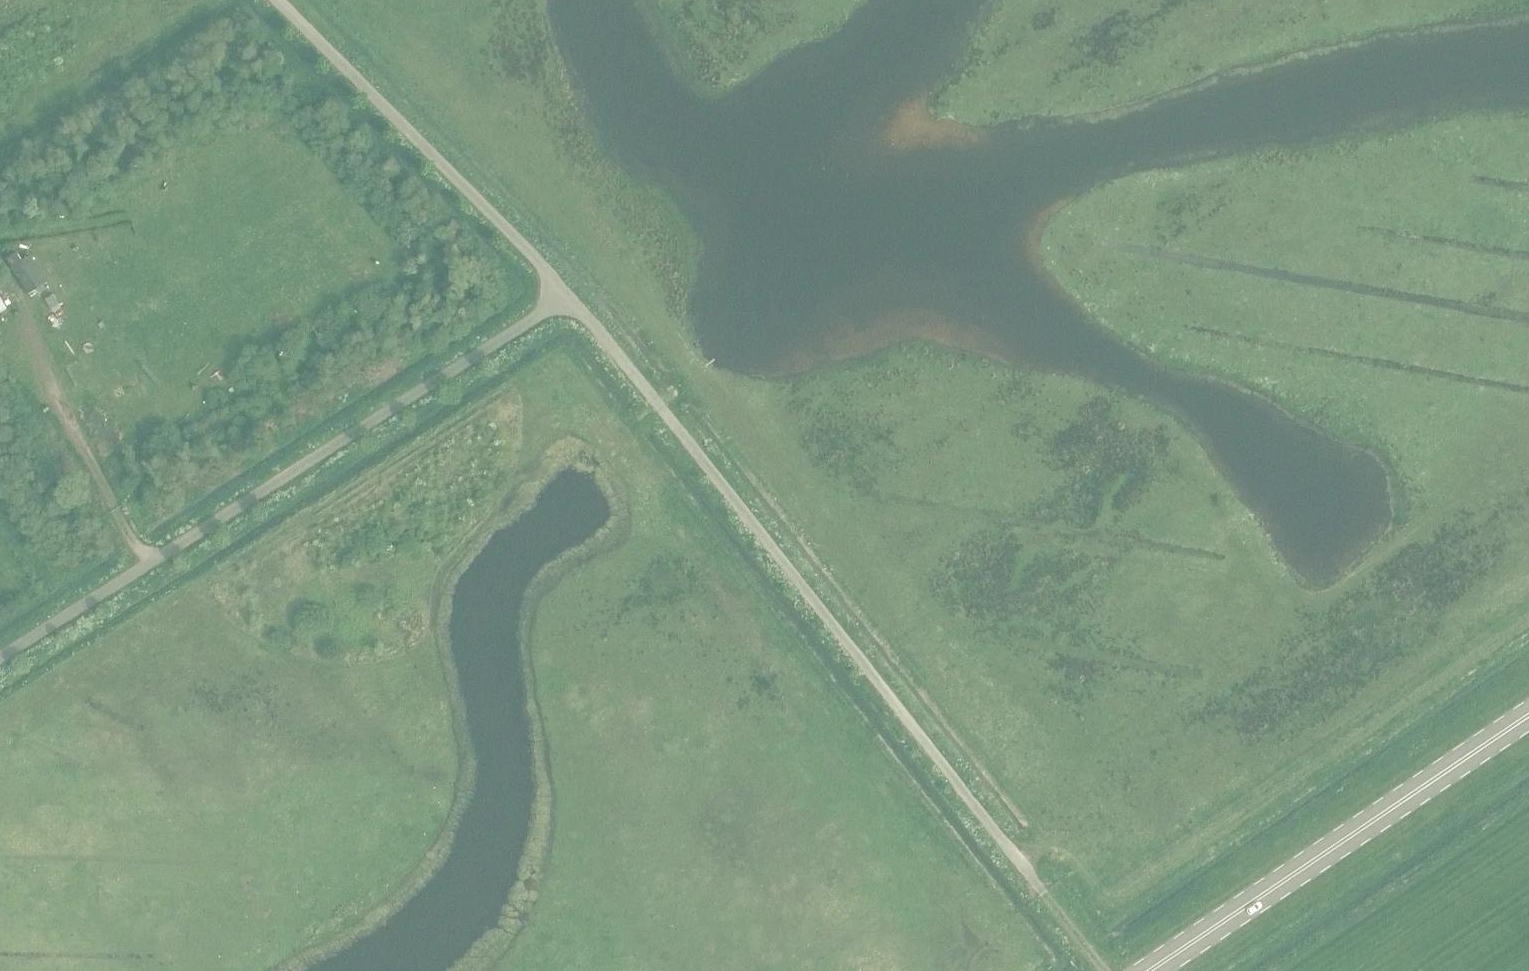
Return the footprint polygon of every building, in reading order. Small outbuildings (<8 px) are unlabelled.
[(17,274),(30,294),(38,289),(26,269),(17,274)] [(14,317),(0,292),(0,325),(14,317)]
